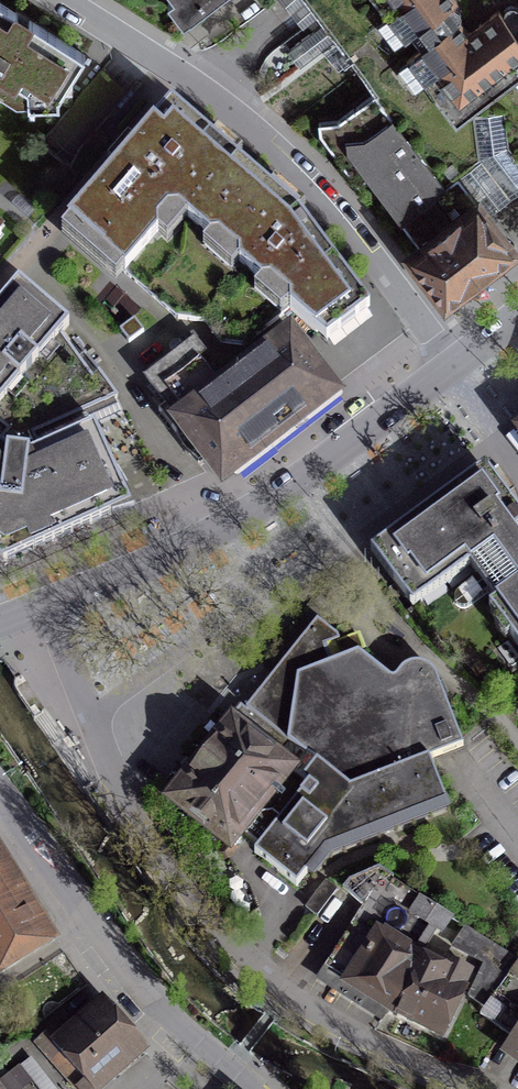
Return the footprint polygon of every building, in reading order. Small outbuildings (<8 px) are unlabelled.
[(190,18),(214,0),(176,0),(190,18)] [(505,140),(517,130),(517,0),(309,0),(374,93),(445,186),(459,176),(482,158),(480,117),(492,116),(500,115),(505,140)] [(0,1),(0,69),(27,87),(28,104),(60,103),(59,95),(65,85),(72,85),(72,75),(85,54),(0,1)] [(513,248),(459,176),(445,186),(374,93),(338,120),(318,123),(320,134),(357,183),(366,176),(420,246),(411,253),(445,299),(474,277),(476,279),(487,270),(486,269),(513,248)] [(68,224),(126,273),(158,237),(157,225),(167,214),(177,213),(228,155),(171,105),(68,224)] [(505,140),(506,148),(517,164),(517,130),(505,140)] [(299,215),(228,155),(177,213),(167,214),(157,225),(158,237),(126,273),(174,317),(205,322),(221,342),(245,345),(291,310),(326,342),(370,309),(299,215)] [(9,433),(12,428),(30,430),(33,435),(118,397),(74,337),(67,343),(61,334),(69,325),(39,299),(19,282),(0,304),(0,426),(9,433)] [(332,395),(289,338),(227,386),(194,344),(147,380),(167,404),(159,411),(199,462),(206,457),(224,479),(332,395)] [(4,564),(111,514),(113,516),(134,509),(95,425),(29,456),(29,452),(7,450),(6,452),(0,447),(0,561),(4,564)] [(496,604),(517,588),(517,544),(513,537),(517,534),(517,515),(485,470),(371,553),(413,609),(469,568),(477,578),(456,594),(454,599),(455,605),(460,608),(467,608),(488,593),(496,604)] [(496,604),(489,609),(517,648),(517,588),(496,604)] [(296,887),(326,851),(446,802),(429,759),(464,746),(460,739),(435,674),(429,668),(421,665),(414,663),(405,667),(400,673),(395,678),(388,677),(358,652),(341,660),(334,643),(340,641),(338,636),(317,619),(246,708),(257,717),(243,734),(232,725),(173,799),(235,848),(244,836),(258,848),(254,854),(296,887)] [(41,937),(0,868),(0,962),(41,937)] [(325,968),(391,1009),(413,962),(417,953),(421,952),(445,913),(378,868),(349,881),(342,890),(361,907),(325,968)] [(485,1008),(517,962),(517,961),(467,928),(455,949),(484,962),(469,997),(485,1008)] [(413,962),(391,1009),(443,1034),(472,973),(452,964),(446,977),(413,962)] [(485,1008),(480,1014),(517,1041),(517,962),(485,1008)] [(38,1042),(65,1072),(64,1073),(79,1088),(99,1088),(112,1077),(107,1071),(138,1044),(105,1008),(65,1044),(52,1030),(38,1042)]
